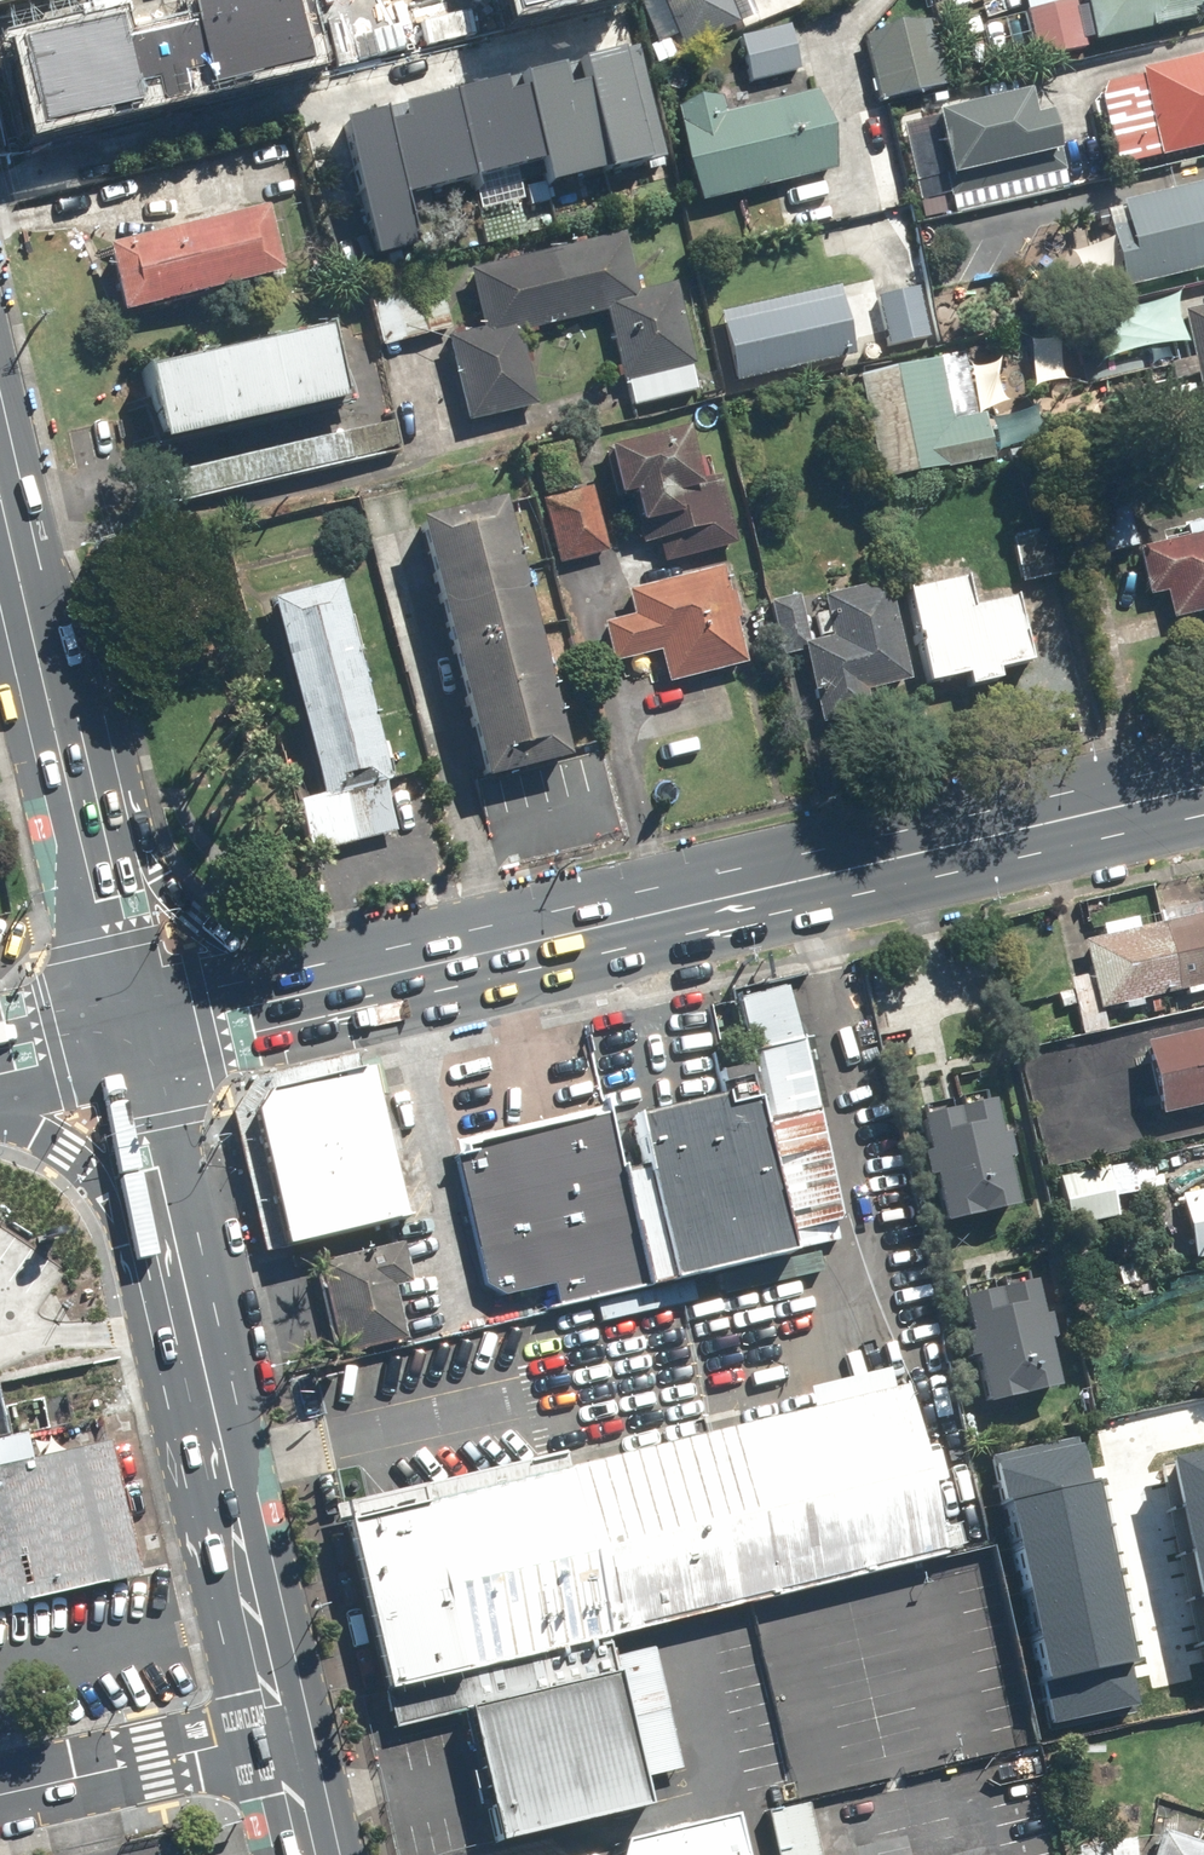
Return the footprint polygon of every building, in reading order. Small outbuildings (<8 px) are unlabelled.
[(42,123),(190,87),(186,69),(209,63),(215,85),(318,60),(303,0),(193,0),(198,22),(129,39),(122,12),(21,36),(42,123)] [(683,49),(739,24),(728,0),(661,0),(683,49)] [(1038,61),(1084,49),(1072,0),(1022,0),(1038,61)] [(1092,45),(1180,27),(1178,15),(1203,9),(1203,0),(1083,0),(1092,45)] [(930,17),(859,37),(879,106),(950,85),(930,17)] [(787,27),(739,41),(752,86),(800,73),(787,27)] [(384,120),(343,129),(374,263),(415,253),(403,204),(540,173),(544,190),(666,162),(640,51),(382,110),(384,120)] [(1108,133),(1117,171),(1203,152),(1203,57),(1137,72),(1148,124),(1108,133)] [(1050,115),(1036,118),(1029,92),(932,116),(949,183),(1046,159),(1045,153),(1059,150),(1050,115)] [(721,99),(674,109),(695,206),(835,177),(818,97),(724,117),(721,99)] [(1105,211),(1126,292),(1203,273),(1203,186),(1105,211)] [(107,251),(123,315),(279,277),(264,214),(107,251)] [(625,383),(630,407),(697,392),(672,287),(639,295),(625,234),(466,270),(479,330),(444,337),(465,429),(539,412),(522,337),(604,319),(619,385),(625,383)] [(409,281),(367,289),(380,349),(421,340),(409,281)] [(836,288),(721,315),(737,385),(852,358),(836,288)] [(915,289),(874,299),(887,349),(928,338),(915,289)] [(1179,313),(1201,406),(1203,406),(1203,307),(1179,313)] [(142,376),(159,448),(342,405),(325,333),(142,376)] [(935,360),(851,379),(875,484),(988,458),(978,415),(950,422),(935,360)] [(685,430),(606,449),(619,501),(631,498),(639,532),(656,528),(661,552),(675,548),(678,560),(733,547),(716,477),(697,481),(685,430)] [(569,446),(533,454),(558,563),(607,552),(591,482),(578,485),(569,446)] [(1119,492),(1087,499),(1098,554),(1131,548),(1119,492)] [(500,502),(416,524),(484,783),(569,761),(500,502)] [(1138,553),(1148,601),(1166,598),(1171,621),(1203,615),(1203,525),(1157,534),(1160,548),(1138,553)] [(1039,537),(1011,543),(1020,583),(1047,577),(1039,537)] [(658,657),(665,683),(746,662),(722,567),(628,591),(634,616),(600,624),(611,669),(658,657)] [(960,580),(906,592),(927,688),(968,679),(971,689),(998,683),(995,674),(1030,666),(1015,599),(967,610),(960,580)] [(797,598),(769,603),(780,661),(804,656),(817,727),(869,717),(865,697),(910,689),(890,584),(821,598),(830,644),(807,649),(797,598)] [(338,587),(272,603),(320,801),(294,807),(306,856),(397,834),(338,587)] [(1079,939),(1094,1008),(1203,983),(1203,911),(1079,939)] [(1139,1042),(1156,1116),(1203,1105),(1203,1027),(1139,1042)] [(748,1090),(787,1256),(844,1242),(814,1113),(794,1117),(778,1047),(740,1056),(748,1090)] [(247,1114),(279,1249),(403,1221),(369,1073),(254,1099),(247,1114)] [(748,1090),(626,1119),(665,1284),(787,1256),(748,1090)] [(989,1100),(917,1114),(924,1152),(918,1154),(923,1179),(930,1178),(939,1223),(1008,1209),(999,1166),(1007,1165),(1001,1132),(995,1133),(989,1100)] [(645,1289),(603,1114),(451,1150),(484,1290),(499,1300),(549,1289),(554,1309),(645,1289)] [(1104,1168),(1057,1179),(1068,1228),(1115,1217),(1104,1168)] [(1179,1199),(1193,1261),(1203,1259),(1203,1193),(1179,1199)] [(397,1245),(314,1265),(336,1358),(405,1342),(392,1288),(406,1285),(397,1245)] [(1030,1283),(959,1298),(967,1336),(960,1337),(965,1361),(973,1359),(983,1402),(1054,1386),(1043,1340),(1051,1339),(1046,1314),(1037,1316),(1030,1283)] [(903,1386),(344,1516),(384,1687),(943,1557),(903,1386)] [(998,1456),(1054,1721),(1140,1703),(1084,1438),(998,1456)] [(0,1467),(0,1611),(139,1577),(106,1441),(0,1467)] [(1203,1614),(1203,1450),(1169,1457),(1203,1614)] [(605,1636),(384,1687),(394,1729),(457,1714),(488,1847),(646,1810),(605,1636)] [(760,1815),(770,1854),(815,1854),(803,1805),(760,1815)] [(717,1824),(607,1848),(605,1854),(724,1854),(717,1824)] [(1160,1830),(1152,1854),(1203,1854),(1203,1844),(1160,1830)]
